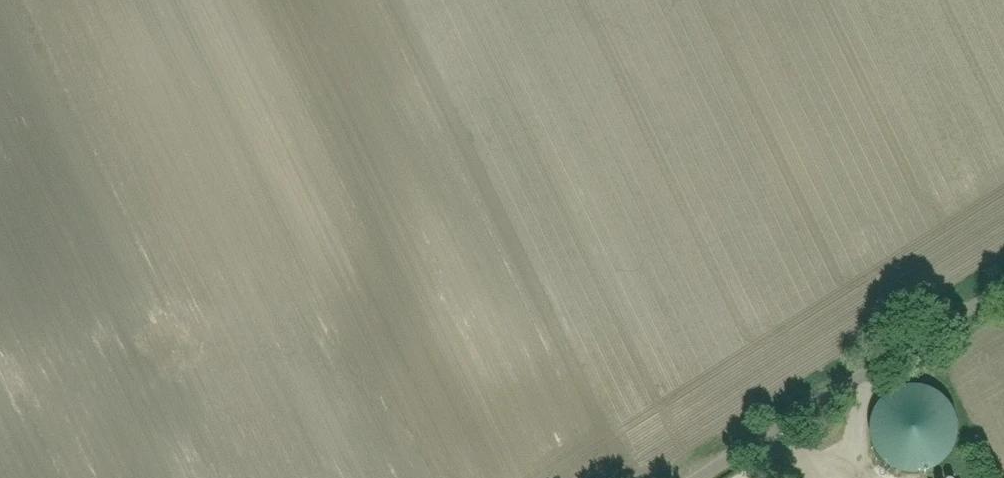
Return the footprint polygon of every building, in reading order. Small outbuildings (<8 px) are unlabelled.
[(873,430),(876,444),(883,456),(894,465),(907,471),(921,472),(935,469),(948,460),(957,449),(962,434),(962,419),(956,405),(946,393),(933,386),(918,383),(903,385),(890,393),(881,403),(875,416),(873,430)]
